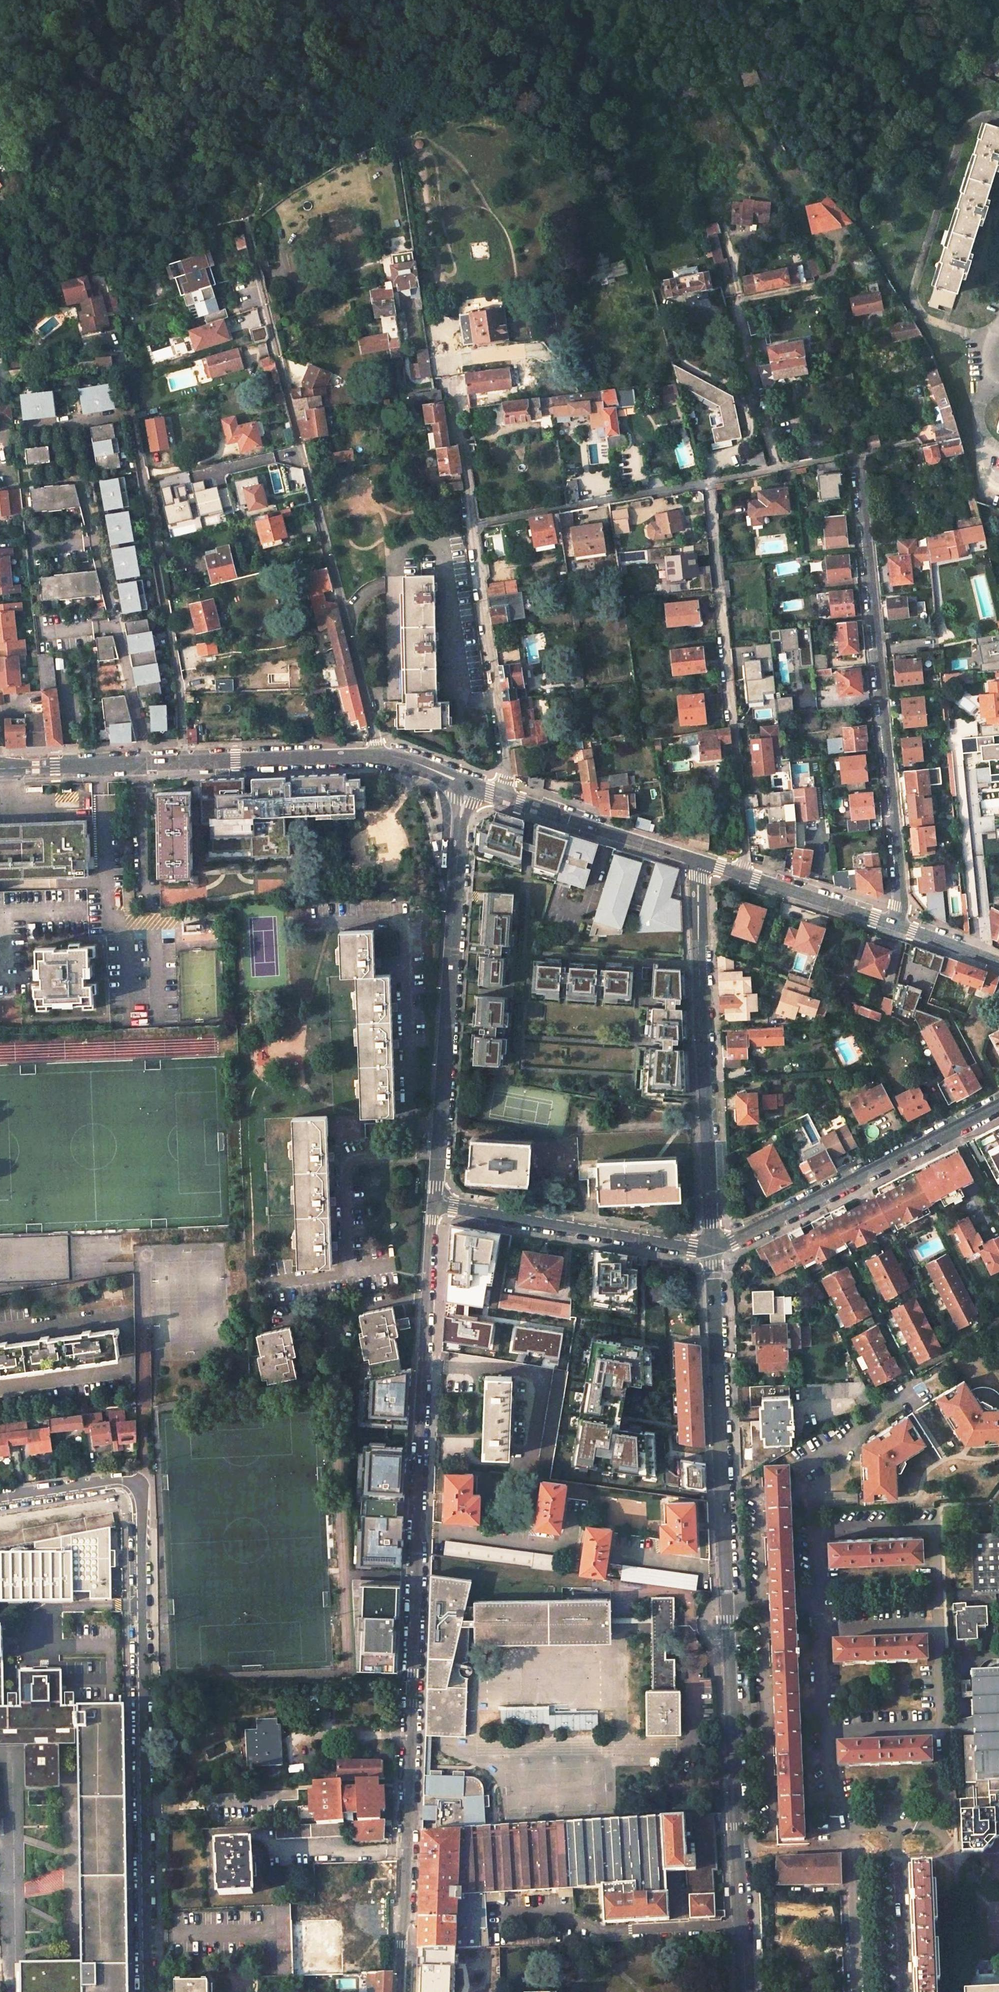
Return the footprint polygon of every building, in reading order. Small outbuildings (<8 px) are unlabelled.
[(754,69),(740,71),(745,85),(758,80),(754,69)] [(984,124),(979,139),(977,138),(972,155),(974,155),(962,193),(960,193),(955,209),(957,210),(945,247),(943,246),(938,263),(940,263),(927,302),(949,309),(961,273),(965,274),(970,260),(965,259),(978,219),(982,220),(986,206),(983,204),(995,165),(998,166),(998,129),(984,124)] [(364,151),(358,153),(360,160),(366,158),(364,151)] [(811,179),(807,183),(814,191),(819,187),(811,179)] [(822,206),(806,210),(812,231),(825,228),(826,232),(852,224),(831,200),(822,206)] [(743,206),(735,206),(731,207),(732,214),(732,227),(753,227),(753,224),(770,224),(770,203),(753,204),(753,206),(743,206)] [(716,225),(704,228),(718,283),(726,282),(725,276),(729,276),(725,259),(722,260),(716,236),(719,236),(716,225)] [(244,234),(236,237),(239,249),(247,247),(244,234)] [(604,254),(592,257),(596,270),(582,274),(585,286),(599,282),(601,287),(613,284),(612,279),(626,275),(622,263),(608,267),(604,254)] [(183,295),(212,286),(216,284),(207,256),(172,267),(181,295),(183,295)] [(265,257),(257,259),(260,270),(268,268),(265,257)] [(816,261),(807,265),(814,279),(822,277),(816,261)] [(422,309),(415,262),(392,266),(395,286),(398,286),(398,287),(402,290),(400,292),(406,295),(410,295),(410,298),(414,298),(416,310),(422,309)] [(800,267),(786,270),(790,285),(804,282),(800,267)] [(786,270),(753,278),(756,293),(790,285),(786,270)] [(675,280),(663,282),(667,299),(678,297),(677,295),(699,291),(700,293),(711,290),(708,274),(696,276),(697,282),(676,286),(675,280)] [(696,276),(675,280),(676,286),(697,282),(696,276)] [(87,277),(63,285),(67,291),(68,304),(81,301),(88,299),(86,289),(90,288),(87,277)] [(753,278),(742,279),(746,295),(756,293),(753,278)] [(877,281),(866,283),(868,296),(851,299),(854,315),(883,309),(877,281)] [(384,283),(385,284),(385,289),(372,291),(376,318),(389,316),(395,315),(391,282),(384,283)] [(195,303),(200,317),(205,315),(220,310),(212,286),(183,295),(187,306),(189,305),(195,303)] [(67,291),(57,298),(59,306),(68,304),(67,291)] [(81,301),(83,311),(80,311),(84,331),(100,328),(97,313),(104,312),(105,314),(118,312),(115,293),(115,292),(92,298),(88,299),(81,301)] [(189,305),(193,319),(200,317),(195,303),(189,305)] [(276,304),(269,306),(273,324),(280,323),(276,304)] [(462,345),(473,344),(475,343),(477,345),(503,342),(503,339),(506,339),(501,308),(491,309),(489,308),(480,309),(479,311),(469,312),(458,314),(462,345)] [(207,324),(223,319),(228,317),(225,309),(220,310),(205,315),(207,324)] [(97,313),(100,328),(108,327),(105,314),(104,312),(97,313)] [(223,319),(199,326),(206,346),(229,339),(224,321),(223,319)] [(386,333),(358,339),(360,354),(388,349),(390,358),(401,356),(396,323),(390,324),(393,339),(387,340),(386,333)] [(914,323),(901,325),(904,341),(923,337),(914,323)] [(262,326),(258,328),(261,339),(269,337),(266,325),(262,326)] [(901,325),(890,326),(893,343),(904,341),(901,325)] [(770,366),(804,360),(808,359),(807,355),(803,355),(800,343),(767,349),(770,366)] [(238,348),(205,358),(212,378),(244,368),(238,348)] [(432,375),(428,349),(417,350),(419,363),(410,364),(411,377),(432,375)] [(111,356),(96,357),(98,372),(113,370),(111,356)] [(770,366),(758,368),(764,394),(765,394),(767,393),(768,393),(769,392),(770,391),(771,390),(771,389),(772,388),(773,387),(773,386),(773,385),(774,384),(774,383),(774,381),(807,376),(804,360),(770,366)] [(739,438),(732,396),(671,364),(674,381),(686,387),(686,391),(700,398),(701,404),(717,413),(719,426),(710,427),(713,448),(732,445),(731,439),(739,438)] [(363,404),(362,396),(354,397),(353,389),(330,392),(329,385),(326,383),(330,376),(313,367),(304,382),(308,387),(310,390),(293,392),(293,389),(289,389),(293,405),(297,419),(307,418),(306,410),(323,408),(363,404)] [(466,394),(510,387),(507,368),(463,374),(463,376),(466,394)] [(936,368),(925,372),(938,406),(945,429),(935,431),(936,441),(958,437),(955,426),(936,368)] [(277,369),(272,370),(276,383),(281,382),(277,369)] [(656,389),(663,404),(678,397),(671,382),(656,389)] [(115,405),(112,385),(104,387),(99,383),(96,388),(100,411),(112,409),(111,405),(115,405)] [(88,389),(80,391),(83,410),(87,409),(88,413),(100,411),(96,388),(91,384),(88,389)] [(614,388),(598,390),(601,407),(607,449),(621,447),(623,446),(625,443),(626,441),(626,438),(624,436),(622,434),(620,433),(617,433),(614,409),(635,406),(633,387),(614,390),(614,388)] [(28,394),(20,395),(22,414),(26,414),(27,418),(38,417),(36,393),(31,389),(28,394)] [(54,411),(52,392),(44,393),(40,389),(36,393),(38,417),(50,416),(50,412),(54,411)] [(598,390),(550,397),(553,413),(553,414),(568,412),(569,416),(590,413),(589,408),(601,407),(598,390)] [(440,391),(423,393),(424,401),(441,398),(440,391)] [(283,392),(274,394),(277,405),(286,404),(283,392)] [(141,393),(132,395),(134,406),(143,405),(141,393)] [(501,403),(501,404),(504,423),(528,420),(528,416),(553,413),(550,397),(501,403)] [(442,402),(424,405),(427,423),(429,423),(431,435),(429,435),(430,445),(447,442),(446,437),(442,402)] [(12,419),(10,403),(0,404),(0,420),(12,419)] [(307,418),(297,419),(299,429),(302,441),(305,441),(305,438),(327,435),(323,408),(306,410),(307,418)] [(170,418),(150,420),(154,454),(174,452),(170,418)] [(235,418),(223,421),(229,442),(239,440),(236,427),(237,427),(235,418)] [(237,427),(236,427),(239,440),(242,450),(261,445),(255,422),(237,427)] [(113,424),(91,428),(94,443),(97,443),(116,439),(113,424)] [(877,436),(865,438),(867,447),(879,445),(877,436)] [(933,443),(912,447),(914,463),(925,460),(928,462),(936,461),(937,458),(959,452),(962,452),(962,451),(958,437),(936,441),(933,442),(933,443)] [(120,453),(118,439),(116,439),(97,443),(98,447),(94,447),(96,457),(119,453),(120,453)] [(48,461),(47,445),(25,448),(24,448),(26,463),(48,461)] [(296,445),(289,446),(294,468),(300,461),(296,445)] [(448,447),(436,448),(440,475),(460,472),(456,445),(448,447)] [(761,448),(744,451),(749,470),(765,467),(761,448)] [(779,453),(781,464),(796,461),(794,450),(779,453)] [(325,457),(307,460),(309,468),(345,463),(344,452),(342,452),(324,454),(325,457)] [(99,472),(121,468),(119,453),(96,457),(99,472)] [(268,454),(251,458),(253,467),(271,463),(268,454)] [(836,462),(796,469),(797,473),(816,470),(817,475),(837,473),(836,462)] [(188,473),(159,479),(169,527),(199,521),(199,519),(227,513),(222,488),(208,491),(206,481),(190,485),(188,473)] [(837,473),(817,475),(819,499),(839,497),(838,484),(841,484),(839,473),(837,473)] [(257,476),(244,479),(246,488),(260,485),(257,476)] [(125,478),(105,481),(105,486),(102,487),(104,497),(127,492),(125,478)] [(157,479),(149,481),(150,488),(157,486),(157,479)] [(461,482),(446,484),(447,491),(448,492),(457,490),(462,490),(461,482)] [(79,506),(73,483),(58,485),(58,488),(61,508),(79,506)] [(54,488),(54,484),(44,486),(44,487),(46,509),(46,510),(61,508),(58,488),(54,488)] [(246,488),(245,488),(250,510),(266,506),(261,485),(260,485),(246,488)] [(29,488),(31,511),(46,509),(44,487),(29,488)] [(22,513),(19,489),(0,491),(0,515),(22,513)] [(577,489),(565,490),(567,504),(579,502),(577,489)] [(756,501),(748,502),(749,514),(787,511),(785,489),(758,491),(759,496),(756,496),(756,501)] [(110,510),(130,507),(127,492),(104,497),(105,506),(109,506),(110,510)] [(971,517),(956,520),(958,529),(981,525),(976,504),(969,506),(971,517)] [(627,531),(625,518),(627,518),(625,509),(612,511),(612,517),(610,517),(612,533),(627,531)] [(677,511),(654,516),(656,523),(649,524),(646,529),(648,536),(652,539),(662,537),(662,538),(670,536),(668,531),(680,529),(677,511)] [(129,512),(112,515),(113,519),(107,520),(109,531),(133,527),(136,522),(130,518),(129,512)] [(274,512),(262,515),(263,520),(257,522),(264,548),(281,543),(280,538),(286,536),(281,515),(275,517),(274,512)] [(557,513),(530,518),(535,546),(562,541),(560,529),(557,513)] [(843,515),(822,517),(825,547),(846,545),(843,515)] [(600,524),(560,529),(562,541),(564,557),(604,551),(600,524)] [(958,529),(925,536),(926,547),(928,559),(928,562),(948,558),(966,555),(964,545),(966,544),(966,542),(984,538),(981,525),(958,529)] [(117,545),(134,542),(133,535),(137,530),(133,527),(109,531),(110,542),(117,541),(117,545)] [(928,559),(926,547),(916,548),(915,547),(914,540),(897,541),(899,556),(890,557),(892,573),(889,573),(890,584),(910,582),(908,567),(919,565),(919,560),(928,559)] [(135,546),(118,549),(119,553),(113,554),(114,565),(138,561),(141,556),(136,553),(135,546)] [(228,546),(206,551),(213,582),(236,575),(228,546)] [(7,571),(6,556),(10,556),(9,548),(0,549),(0,571),(7,571)] [(693,555),(665,558),(666,578),(695,575),(693,555)] [(847,555),(825,557),(827,580),(849,579),(847,555)] [(966,555),(948,558),(949,563),(967,559),(966,555)] [(123,579),(140,576),(139,569),(143,564),(138,561),(114,565),(116,576),(123,575),(123,579)] [(820,561),(811,562),(813,570),(821,569),(820,561)] [(327,568),(305,573),(315,615),(322,613),(338,609),(337,603),(325,599),(324,592),(333,589),(327,568)] [(10,593),(17,592),(16,584),(9,585),(7,571),(0,571),(0,594),(10,593)] [(99,590),(97,572),(88,573),(88,577),(84,577),(86,598),(99,596),(98,590),(99,590)] [(433,573),(403,573),(403,605),(404,644),(405,679),(405,700),(396,700),(396,706),(397,725),(448,724),(447,699),(436,699),(433,573)] [(80,577),(79,574),(69,575),(69,579),(72,599),(86,598),(84,577),(80,577)] [(66,579),(65,575),(53,577),(56,600),(56,601),(72,599),(69,579),(66,579)] [(53,577),(38,579),(41,602),(56,600),(53,577)] [(504,582),(485,584),(487,596),(516,593),(514,580),(507,581),(507,584),(504,584),(504,582)] [(142,581),(122,584),(123,588),(119,589),(120,599),(144,595),(142,581)] [(850,591),(829,593),(831,617),(853,614),(850,591)] [(516,593),(487,596),(491,623),(525,620),(522,592),(516,593)] [(127,613),(147,610),(144,595),(120,599),(122,609),(126,609),(127,613)] [(905,597),(887,599),(888,617),(906,616),(915,615),(914,603),(905,603),(905,597)] [(212,599),(191,605),(194,621),(198,620),(201,632),(219,627),(212,599)] [(13,625),(11,609),(19,609),(18,601),(0,603),(0,627),(13,625)] [(696,602),(664,605),(666,626),(698,622),(696,602)] [(102,609),(89,610),(90,620),(99,619),(98,615),(103,615),(102,609)] [(338,609),(322,613),(326,626),(338,663),(338,666),(351,663),(338,609)] [(322,613),(315,615),(317,623),(319,631),(326,626),(322,613)] [(147,620),(125,624),(127,639),(149,635),(147,620)] [(854,620),(836,622),(837,631),(832,632),(833,642),(838,641),(839,653),(857,651),(854,620)] [(22,647),(21,638),(14,639),(13,625),(0,627),(0,649),(22,647)] [(800,667),(813,665),(812,654),(809,625),(769,629),(770,642),(780,641),(797,640),(798,650),(800,667)] [(127,639),(129,650),(132,650),(133,653),(153,650),(152,643),(155,638),(150,635),(149,635),(127,639)] [(113,636),(96,638),(98,660),(114,659),(112,646),(115,646),(113,636)] [(976,640),(977,648),(979,647),(981,664),(979,664),(979,672),(998,671),(998,637),(976,640)] [(797,640),(780,641),(781,652),(798,650),(797,640)] [(198,645),(200,657),(220,654),(218,642),(198,645)] [(754,659),(741,660),(746,710),(762,708),(761,702),(773,700),(768,643),(752,645),(754,659)] [(17,670),(17,667),(15,654),(23,654),(22,647),(0,649),(0,672),(17,670)] [(700,648),(669,651),(672,674),(703,671),(700,648)] [(157,665),(154,650),(153,650),(133,653),(129,654),(131,664),(135,663),(136,667),(156,665),(157,665)] [(825,654),(812,654),(813,665),(814,670),(827,669),(825,654)] [(905,655),(893,656),(896,684),(922,682),(919,659),(905,660),(905,655)] [(579,658),(574,659),(577,685),(574,685),(574,691),(583,690),(579,658)] [(338,666),(336,667),(341,687),(356,684),(351,663),(338,666)] [(520,664),(497,667),(502,701),(526,698),(525,689),(523,689),(520,664)] [(136,671),(133,672),(135,684),(158,681),(162,675),(157,672),(156,665),(136,667),(136,671)] [(858,669),(836,671),(839,695),(861,693),(858,669)] [(2,694),(17,693),(26,692),(26,683),(18,684),(17,670),(0,672),(0,685),(1,685),(2,694)] [(959,673),(943,674),(943,682),(960,681),(960,679),(959,673)] [(279,679),(258,680),(258,690),(279,689),(279,679)] [(138,699),(160,695),(158,681),(135,684),(138,699)] [(987,683),(988,695),(980,696),(981,704),(985,704),(986,708),(985,712),(986,721),(986,724),(998,723),(998,681),(987,683)] [(356,684),(341,687),(342,693),(347,714),(349,713),(351,721),(359,719),(364,717),(356,684)] [(32,704),(43,702),(41,692),(41,690),(29,692),(28,692),(29,705),(32,704)] [(56,691),(41,692),(43,702),(44,717),(47,744),(47,745),(62,744),(56,691)] [(776,703),(777,714),(793,713),(792,698),(780,699),(779,693),(775,693),(776,703)] [(699,695),(676,697),(679,724),(688,723),(688,726),(703,724),(699,695)] [(124,696),(102,698),(104,713),(125,712),(128,711),(124,696)] [(980,696),(977,696),(979,721),(986,721),(985,712),(986,708),(985,704),(981,704),(980,696)] [(526,698),(502,701),(507,736),(520,735),(521,739),(522,739),(524,749),(545,746),(541,720),(532,720),(529,697),(526,698)] [(921,698),(897,700),(899,718),(903,718),(904,726),(925,724),(923,703),(921,704),(921,698)] [(43,702),(32,704),(33,718),(44,717),(43,702)] [(777,714),(776,703),(766,704),(768,718),(777,717),(777,714)] [(168,729),(165,705),(154,706),(154,713),(150,713),(152,730),(159,729),(162,733),(168,729)] [(105,729),(132,726),(129,715),(125,716),(125,712),(104,713),(105,729)] [(33,718),(25,718),(26,746),(47,744),(44,717),(33,718)] [(25,718),(5,719),(6,747),(26,746),(25,718)] [(774,773),(771,747),(780,746),(778,724),(765,726),(766,738),(761,739),(751,740),(751,743),(752,753),(754,774),(774,773)] [(841,727),(842,737),(832,738),(829,754),(865,750),(864,740),(866,740),(865,725),(841,727)] [(128,737),(135,737),(132,726),(105,729),(105,731),(111,735),(111,742),(128,742),(128,737)] [(696,733),(696,734),(699,760),(719,758),(718,743),(730,742),(728,728),(696,733)] [(337,730),(324,729),(322,741),(335,743),(341,743),(337,730)] [(959,739),(961,753),(980,751),(986,750),(987,760),(988,767),(974,768),(976,788),(987,787),(986,782),(998,781),(998,746),(994,747),(993,735),(959,739)] [(920,737),(902,739),(904,765),(914,764),(914,760),(922,760),(920,737)] [(659,739),(652,740),(654,754),(660,753),(659,739)] [(589,740),(574,742),(575,751),(574,751),(573,752),(575,762),(576,762),(577,762),(581,784),(594,782),(589,746),(589,740)] [(526,763),(524,749),(510,751),(512,765),(526,763)] [(862,756),(840,758),(842,782),(847,782),(848,790),(864,789),(863,780),(865,780),(862,756)] [(528,778),(526,763),(512,765),(513,776),(528,778)] [(907,791),(929,789),(927,769),(904,771),(907,791)] [(285,814),(356,811),(355,797),(365,797),(365,786),(360,786),(360,779),(346,779),(345,774),(292,776),(292,781),(235,784),(235,778),(224,778),(225,784),(201,785),(202,797),(202,808),(203,822),(211,822),(212,849),(212,851),(286,848),(286,833),(285,814)] [(605,783),(595,784),(598,809),(599,815),(609,816),(606,788),(627,785),(625,777),(625,774),(606,777),(606,780),(604,780),(605,783)] [(543,780),(531,778),(529,787),(541,791),(543,780)] [(594,782),(581,784),(583,804),(598,809),(595,784),(594,782)] [(627,785),(606,788),(609,816),(627,817),(626,808),(633,808),(631,795),(628,795),(627,785)] [(813,788),(790,790),(790,792),(791,804),(793,821),(816,819),(813,788)] [(929,793),(929,789),(907,791),(910,826),(932,824),(930,798),(922,799),(922,794),(929,793)] [(191,791),(159,792),(160,876),(192,876),(191,814),(191,809),(191,798),(191,791)] [(771,806),(791,804),(790,792),(770,795),(771,806)] [(871,794),(849,796),(852,819),(873,817),(871,794)] [(202,808),(202,797),(191,798),(191,809),(202,808)] [(795,849),(793,821),(791,804),(771,806),(771,807),(767,808),(771,847),(788,845),(789,851),(794,850),(792,859),(808,862),(810,851),(795,849)] [(758,808),(743,810),(744,828),(757,827),(760,826),(758,808)] [(523,840),(524,822),(500,814),(497,823),(492,821),(491,825),(483,822),(477,841),(476,850),(521,864),(523,847),(523,840)] [(88,875),(86,824),(86,820),(0,823),(0,878),(88,875)] [(873,821),(859,823),(860,831),(874,829),(873,821)] [(541,870),(556,874),(569,835),(534,825),(533,843),(536,845),(535,850),(532,850),(531,867),(541,870)] [(933,851),(931,827),(910,829),(913,853),(925,852),(933,851)] [(993,828),(994,832),(980,834),(982,856),(998,854),(998,848),(997,839),(998,839),(998,828),(993,828)] [(706,851),(706,842),(707,835),(682,831),(681,834),(680,843),(706,851)] [(212,851),(212,849),(209,849),(209,857),(291,854),(290,833),(286,833),(286,848),(212,851)] [(571,883),(584,887),(598,843),(588,840),(569,834),(569,835),(556,874),(555,878),(571,883)] [(535,850),(536,845),(533,843),(523,840),(523,847),(532,850),(535,850)] [(733,859),(739,853),(741,852),(741,849),(724,844),(723,848),(721,855),(733,859)] [(679,869),(615,849),(594,920),(599,922),(597,926),(593,925),(590,936),(622,934),(628,914),(626,913),(628,907),(641,911),(635,930),(672,928),(673,932),(682,931),(682,912),(665,913),(665,904),(668,905),(670,897),(679,869)] [(848,872),(832,874),(834,888),(847,891),(848,888),(875,897),(880,893),(876,855),(865,856),(866,869),(855,871),(855,875),(848,875),(848,872)] [(784,858),(779,859),(777,866),(792,871),(791,865),(792,859),(784,858)] [(808,862),(792,859),(791,865),(792,871),(792,876),(806,880),(808,862)] [(223,874),(243,873),(243,863),(223,864),(223,874)] [(941,866),(922,868),(923,880),(918,881),(919,891),(925,891),(927,913),(943,921),(939,889),(943,889),(941,866)] [(540,874),(541,870),(531,867),(531,872),(540,875),(540,874)] [(556,874),(541,870),(540,874),(555,879),(555,878),(556,874)] [(190,888),(199,888),(198,876),(192,876),(192,883),(190,883),(190,888)] [(570,887),(571,883),(555,878),(555,879),(554,882),(570,887)] [(514,893),(484,891),(481,943),(492,944),(502,944),(511,945),(514,893)] [(416,905),(429,905),(428,897),(416,898),(416,905)] [(682,912),(681,900),(670,897),(668,905),(665,904),(665,913),(682,912)] [(765,909),(743,902),(732,933),(755,941),(765,909)] [(982,906),(978,918),(979,928),(984,929),(983,935),(998,942),(998,913),(989,908),(982,906)] [(825,929),(803,922),(798,937),(789,934),(786,943),(817,953),(825,929)] [(342,976),(357,976),(362,1116),(378,1115),(378,1118),(384,1117),(384,1115),(395,1114),(395,1099),(393,1042),(391,987),(390,974),(375,975),(374,930),(340,931),(342,976)] [(56,948),(41,948),(42,967),(35,967),(36,977),(42,976),(43,986),(33,986),(33,996),(36,996),(37,1010),(47,1010),(46,1004),(55,1004),(55,1006),(75,1005),(75,1004),(84,1003),(84,1009),(94,1008),(93,994),(96,993),(96,984),(85,984),(85,975),(92,975),(91,965),(90,965),(89,956),(95,956),(95,946),(80,946),(80,943),(70,944),(70,949),(56,950),(56,948)] [(891,951),(867,943),(859,970),(882,977),(891,951)] [(502,956),(502,944),(492,944),(491,947),(491,952),(491,956),(502,956)] [(910,962),(938,972),(944,956),(916,946),(910,962)] [(505,985),(506,957),(502,956),(491,956),(481,955),(479,983),(489,984),(500,985),(505,985)] [(721,956),(719,959),(720,981),(723,981),(723,987),(720,987),(720,995),(751,994),(750,977),(741,978),(741,972),(733,972),(732,959),(721,956)] [(959,962),(944,956),(938,972),(953,977),(959,962)] [(559,993),(560,981),(561,966),(561,961),(534,960),(532,991),(559,993)] [(596,995),(596,983),(597,968),(598,964),(570,962),(570,967),(569,982),(568,993),(596,995)] [(986,971),(959,962),(953,977),(977,986),(980,987),(986,971)] [(632,997),(634,966),(606,964),(606,968),(605,984),(604,995),(632,997)] [(569,982),(570,967),(566,966),(561,966),(560,981),(569,982)] [(681,998),(680,969),(655,967),(653,996),(666,997),(680,998),(681,998)] [(605,984),(606,968),(601,968),(601,969),(597,968),(596,983),(605,984)] [(998,976),(986,971),(980,987),(993,992),(998,976)] [(809,980),(790,973),(788,980),(790,980),(807,986),(809,980)] [(898,975),(895,990),(917,998),(924,981),(908,975),(907,978),(898,975)] [(342,976),(328,977),(333,1116),(362,1116),(357,976),(342,976)] [(788,996),(786,1003),(783,1002),(779,1012),(782,1013),(795,1018),(798,1008),(816,1015),(821,1001),(803,994),(806,986),(790,980),(785,995),(788,996)] [(499,997),(500,985),(489,984),(489,987),(489,992),(488,996),(499,997)] [(980,987),(977,986),(974,996),(989,1002),(993,992),(980,987)] [(917,998),(895,990),(893,1000),(890,1016),(896,1018),(909,1027),(937,1084),(969,1066),(974,1064),(945,1009),(928,1002),(917,998)] [(751,994),(720,995),(721,1008),(726,1008),(726,1018),(730,1019),(749,1018),(749,1010),(757,1009),(756,994),(751,994)] [(506,1025),(508,997),(499,997),(488,996),(478,995),(476,1023),(486,1024),(497,1025),(506,1025)] [(893,1000),(884,996),(881,1012),(881,1013),(890,1016),(893,1000)] [(974,996),(968,1012),(992,1021),(998,1003),(998,1000),(989,1002),(974,996)] [(678,1008),(679,1002),(680,1002),(680,998),(666,997),(666,1007),(678,1008)] [(881,1013),(861,1006),(859,1013),(879,1020),(881,1013)] [(666,1007),(653,1007),(651,1036),(664,1037),(678,1038),(683,1038),(682,1008),(678,1008),(666,1007)] [(496,1037),(497,1025),(486,1024),(486,1028),(486,1032),(486,1036),(496,1037)] [(737,1065),(737,1057),(747,1057),(746,1045),(783,1044),(782,1028),(727,1030),(727,1045),(723,1045),(723,1066),(737,1065)] [(991,1035),(998,1051),(998,1030),(991,1035)] [(503,1065),(505,1037),(496,1037),(486,1036),(475,1035),(474,1063),(484,1064),(495,1065),(503,1065)] [(676,1049),(676,1042),(678,1043),(678,1038),(664,1037),(663,1048),(676,1049)] [(663,1048),(650,1047),(647,1090),(685,1092),(684,1049),(676,1049),(663,1048)] [(974,1064),(969,1066),(976,1079),(981,1077),(974,1064)] [(969,1066),(937,1084),(948,1104),(980,1087),(976,1079),(969,1066)] [(882,1084),(849,1101),(860,1122),(893,1106),(882,1084)] [(917,1085),(896,1096),(908,1118),(929,1108),(917,1085)] [(737,1093),(739,1122),(751,1121),(758,1121),(756,1092),(737,1093)] [(775,1097),(759,1095),(759,1107),(761,1107),(760,1110),(767,1110),(768,1107),(776,1108),(775,1097)] [(327,1116),(293,1117),(299,1266),(332,1265),(332,1251),(330,1195),(328,1141),(327,1116)] [(847,1125),(820,1139),(826,1149),(830,1158),(844,1151),(843,1149),(855,1142),(847,1125)] [(974,1138),(997,1181),(998,1180),(998,1125),(974,1138)] [(497,1144),(471,1142),(469,1177),(529,1181),(531,1146),(497,1144)] [(772,1144),(748,1157),(767,1194),(791,1181),(772,1144)] [(914,1169),(929,1198),(938,1193),(944,1204),(963,1194),(959,1186),(973,1179),(956,1147),(944,1154),(937,1157),(914,1169)] [(826,1149),(800,1163),(810,1183),(813,1182),(836,1169),(830,1158),(826,1149)] [(677,1161),(597,1164),(598,1199),(678,1196),(677,1161)] [(881,1186),(898,1219),(903,1217),(904,1219),(922,1210),(921,1208),(930,1203),(931,1203),(929,1198),(914,1169),(897,1177),(881,1186)] [(876,1197),(889,1224),(898,1219),(881,1186),(872,1190),(876,1197)] [(874,1211),(883,1229),(890,1225),(889,1224),(876,1197),(868,1201),(872,1208),(874,1211)] [(868,1201),(859,1206),(859,1207),(861,1211),(868,1207),(869,1209),(872,1208),(868,1201)] [(836,1224),(846,1243),(859,1236),(862,1242),(875,1236),(865,1217),(871,1214),(871,1213),(874,1211),(872,1208),(869,1209),(868,1207),(861,1211),(859,1207),(857,1208),(847,1213),(845,1209),(832,1216),(836,1224)] [(822,1216),(826,1223),(828,1227),(836,1224),(832,1216),(829,1212),(822,1216)] [(801,1231),(804,1236),(815,1231),(812,1226),(820,1222),(821,1225),(826,1223),(822,1216),(803,1226),(787,1234),(789,1237),(801,1231)] [(963,1256),(979,1248),(978,1246),(984,1242),(979,1233),(976,1234),(971,1225),(968,1227),(964,1218),(944,1228),(947,1234),(955,1230),(961,1242),(957,1244),(963,1256)] [(820,1222),(812,1226),(815,1231),(804,1236),(801,1231),(789,1237),(800,1259),(802,1263),(814,1257),(816,1261),(834,1253),(833,1251),(831,1247),(837,1244),(839,1248),(840,1249),(847,1246),(846,1243),(836,1224),(828,1227),(826,1223),(821,1225),(820,1222)] [(446,1299),(484,1305),(489,1275),(494,1276),(502,1234),(456,1225),(455,1233),(450,1233),(448,1259),(453,1259),(461,1260),(460,1271),(453,1270),(448,1270),(447,1277),(446,1299)] [(795,1266),(793,1262),(800,1259),(789,1237),(787,1234),(782,1236),(756,1250),(762,1260),(768,1257),(778,1276),(795,1266)] [(855,1242),(857,1245),(862,1242),(859,1236),(846,1243),(847,1246),(855,1242)] [(991,1273),(998,1269),(998,1237),(994,1239),(995,1241),(990,1243),(990,1242),(983,1245),(985,1248),(980,1251),(991,1273)] [(953,1246),(959,1258),(963,1256),(957,1244),(953,1246)] [(628,1255),(594,1249),(591,1299),(637,1307),(637,1269),(626,1267),(628,1255)] [(563,1257),(524,1250),(519,1282),(528,1283),(528,1285),(548,1289),(549,1286),(558,1288),(563,1257)] [(899,1264),(896,1258),(894,1258),(890,1250),(879,1255),(880,1257),(874,1260),(873,1267),(872,1268),(883,1288),(884,1291),(891,1293),(897,1291),(898,1293),(909,1287),(908,1285),(905,1280),(907,1279),(902,1270),(898,1272),(895,1266),(899,1264)] [(934,1279),(954,1269),(946,1254),(926,1264),(934,1279)] [(879,1255),(869,1260),(873,1267),(874,1260),(880,1257),(879,1255)] [(814,1257),(802,1263),(804,1267),(815,1262),(816,1261),(814,1257)] [(453,1259),(453,1270),(460,1271),(461,1260),(453,1259)] [(822,1278),(831,1296),(833,1295),(840,1310),(838,1311),(845,1325),(847,1324),(870,1313),(863,1297),(860,1299),(856,1291),(859,1290),(847,1266),(822,1278)] [(954,1269),(934,1279),(941,1294),(961,1284),(954,1269)] [(961,1285),(953,1289),(943,1294),(941,1294),(949,1309),(969,1299),(961,1285)] [(773,1290),(752,1291),(753,1314),(770,1313),(770,1322),(785,1322),(784,1296),(773,1296),(773,1290)] [(570,1304),(502,1293),(499,1307),(570,1318),(570,1316),(570,1304)] [(977,1314),(969,1299),(949,1309),(959,1329),(971,1322),(969,1317),(977,1314)] [(894,1312),(919,1362),(943,1350),(917,1300),(894,1312)] [(393,1306),(364,1312),(364,1313),(368,1334),(364,1334),(370,1362),(399,1357),(399,1355),(395,1336),(399,1335),(397,1330),(393,1306)] [(443,1339),(483,1345),(484,1341),(491,1342),(494,1322),(445,1314),(443,1339)] [(753,1326),(754,1349),(758,1349),(758,1372),(787,1370),(787,1359),(786,1346),(811,1345),(810,1321),(785,1322),(785,1324),(753,1326)] [(516,1325),(513,1345),(519,1346),(518,1351),(528,1353),(529,1350),(543,1352),(543,1355),(559,1358),(562,1340),(554,1339),(555,1331),(516,1325)] [(863,1352),(871,1367),(868,1369),(876,1384),(901,1372),(893,1356),(890,1357),(886,1351),(889,1349),(877,1325),(852,1338),(859,1353),(863,1352)] [(291,1327),(262,1332),(266,1353),(262,1354),(268,1383),(297,1377),(293,1356),(297,1355),(295,1348),(291,1327)] [(120,1356),(116,1333),(120,1333),(119,1329),(116,1330),(116,1329),(91,1332),(91,1330),(83,1331),(83,1334),(49,1338),(49,1336),(41,1337),(41,1339),(7,1344),(7,1341),(0,1342),(0,1373),(120,1356)] [(563,1332),(555,1331),(554,1339),(562,1340),(563,1332)] [(572,1464),(656,1475),(654,1433),(625,1428),(625,1432),(619,1431),(614,1430),(617,1414),(622,1415),(627,1383),(642,1386),(643,1382),(652,1384),(651,1348),(632,1345),(630,1352),(626,1352),(627,1344),(593,1339),(592,1348),(596,1349),(593,1365),(589,1364),(572,1464)] [(699,1345),(675,1341),(680,1442),(705,1446),(702,1396),(700,1345),(699,1345)] [(848,1352),(843,1354),(846,1361),(851,1359),(848,1352)] [(408,1423),(411,1380),(411,1368),(402,1370),(399,1357),(370,1362),(370,1365),(372,1376),(365,1377),(365,1388),(363,1420),(371,1420),(370,1425),(392,1426),(392,1422),(408,1423)] [(567,1371),(554,1368),(536,1478),(549,1480),(567,1371)] [(485,1456),(509,1457),(510,1418),(512,1377),(488,1376),(488,1383),(486,1383),(485,1396),(484,1436),(483,1449),(485,1449),(485,1456)] [(932,1398),(938,1407),(941,1405),(944,1409),(941,1411),(954,1428),(957,1426),(962,1433),(972,1439),(981,1439),(981,1443),(998,1442),(998,1394),(998,1393),(997,1392),(996,1391),(994,1390),(992,1389),(990,1388),(988,1388),(986,1387),(983,1387),(981,1387),(979,1387),(976,1388),(974,1389),(972,1390),(970,1391),(968,1392),(966,1390),(958,1379),(932,1398)] [(854,1382),(807,1384),(807,1399),(855,1397),(860,1409),(873,1402),(863,1381),(854,1382)] [(966,1390),(968,1392),(970,1391),(972,1390),(974,1389),(976,1388),(979,1387),(981,1387),(983,1387),(986,1387),(988,1388),(990,1388),(992,1389),(994,1390),(996,1391),(997,1392),(998,1393),(998,1394),(998,1390),(995,1388),(990,1386),(986,1385),(983,1384),(980,1384),(978,1385),(975,1385),(973,1386),(971,1387),(968,1389),(966,1390)] [(789,1385),(750,1386),(750,1406),(759,1406),(760,1420),(762,1466),(790,1450),(789,1443),(792,1443),(791,1427),(794,1427),(794,1423),(793,1423),(793,1417),(790,1418),(789,1385)] [(357,1424),(370,1425),(371,1420),(363,1420),(365,1388),(360,1388),(357,1424)] [(124,1409),(109,1410),(110,1418),(111,1434),(119,1434),(119,1441),(123,1441),(123,1442),(125,1444),(132,1443),(133,1441),(133,1440),(137,1439),(136,1419),(125,1421),(119,1421),(118,1417),(125,1416),(124,1409)] [(100,1419),(99,1412),(83,1413),(85,1426),(85,1428),(92,1427),(93,1439),(97,1439),(97,1440),(99,1442),(106,1441),(108,1439),(108,1438),(112,1437),(111,1434),(110,1418),(100,1419)] [(50,1427),(50,1429),(85,1426),(83,1413),(49,1417),(50,1427)] [(925,1444),(907,1416),(898,1422),(899,1425),(895,1427),(893,1424),(875,1435),(877,1439),(870,1443),(862,1453),(862,1461),(859,1461),(857,1482),(861,1483),(860,1488),(857,1488),(856,1499),(889,1501),(890,1480),(892,1480),(893,1471),(894,1469),(897,1466),(900,1461),(904,1459),(907,1457),(906,1455),(925,1444)] [(50,1429),(50,1427),(28,1430),(27,1420),(16,1421),(18,1438),(28,1437),(29,1441),(30,1452),(38,1451),(38,1453),(40,1455),(44,1454),(45,1453),(45,1450),(53,1449),(50,1429)] [(760,1420),(751,1421),(753,1471),(762,1466),(760,1420)] [(1,1457),(2,1455),(2,1453),(10,1452),(9,1443),(8,1439),(18,1438),(16,1421),(0,1423),(0,1457),(1,1457)] [(954,1428),(952,1430),(955,1435),(958,1433),(959,1435),(962,1433),(957,1426),(954,1428)] [(875,1435),(873,1434),(869,1436),(870,1439),(868,1440),(870,1443),(877,1439),(875,1435)] [(361,1563),(401,1565),(406,1456),(402,1456),(403,1447),(386,1446),(386,1443),(367,1442),(367,1445),(362,1445),(362,1452),(361,1494),(360,1515),(363,1515),(362,1530),(361,1563)] [(703,1462),(681,1459),(682,1487),(707,1491),(706,1463),(703,1462)] [(788,1471),(765,1471),(767,1518),(790,1517),(788,1471)] [(473,1474),(447,1473),(446,1496),(445,1520),(479,1521),(481,1495),(473,1494),(473,1474)] [(566,1484),(542,1481),(536,1527),(559,1530),(563,1507),(566,1484)] [(694,1502),(668,1503),(669,1523),(661,1524),(662,1550),(696,1548),(695,1525),(694,1502)] [(0,1535),(0,1550),(35,1543),(72,1536),(109,1529),(115,1528),(112,1514),(0,1535)] [(790,1517),(767,1518),(769,1564),(792,1563),(790,1517)] [(611,1528),(588,1525),(584,1548),(581,1572),(604,1575),(611,1528)] [(110,1599),(109,1529),(72,1536),(35,1543),(35,1555),(0,1556),(0,1602),(73,1601),(73,1592),(91,1592),(92,1599),(110,1599)] [(971,1534),(973,1571),(955,1572),(955,1587),(973,1586),(973,1593),(998,1593),(998,1533),(971,1534)] [(922,1537),(875,1538),(876,1562),(923,1560),(922,1537)] [(875,1538),(829,1540),(830,1563),(876,1562),(875,1538)] [(560,1556),(446,1541),(444,1556),(558,1571),(560,1556)] [(792,1563),(769,1564),(771,1610),(794,1609),(792,1563)] [(697,1576),(623,1566),(621,1580),(695,1590),(697,1576)] [(473,1580),(431,1574),(425,1735),(465,1736),(467,1677),(463,1677),(461,1676),(460,1675),(458,1673),(457,1670),(457,1666),(451,1666),(461,1625),(479,1625),(479,1639),(611,1638),(611,1599),(563,1599),(474,1600),(474,1610),(465,1610),(473,1580)] [(360,1584),(400,1585),(401,1581),(353,1580),(357,1669),(358,1669),(360,1584)] [(358,1669),(397,1671),(399,1622),(400,1585),(360,1584),(358,1669)] [(674,1597),(651,1597),(651,1632),(652,1690),(675,1690),(675,1658),(665,1659),(665,1642),(674,1642),(674,1597)] [(956,1615),(958,1643),(978,1642),(978,1629),(988,1628),(987,1616),(984,1616),(984,1609),(966,1609),(966,1606),(953,1607),(954,1615),(956,1615)] [(794,1609),(771,1610),(773,1656),(796,1655),(796,1658),(799,1658),(799,1653),(796,1653),(794,1609)] [(926,1638),(880,1640),(880,1663),(927,1661),(926,1638)] [(880,1640),(833,1642),(834,1665),(880,1663),(880,1640)] [(796,1655),(773,1656),(775,1702),(798,1702),(796,1655)] [(828,1668),(828,1678),(837,1677),(837,1667),(828,1668)] [(971,1672),(972,1700),(970,1700),(970,1706),(975,1708),(974,1710),(973,1714),(971,1720),(971,1725),(971,1728),(971,1732),(971,1737),(963,1738),(966,1799),(998,1797),(998,1670),(985,1671),(971,1672)] [(62,1672),(21,1672),(21,1708),(62,1707),(62,1672)] [(652,1690),(649,1690),(650,1731),(665,1731),(678,1730),(677,1707),(677,1690),(675,1690),(652,1690)] [(65,1694),(66,1707),(75,1707),(75,1693),(65,1694)] [(798,1702),(775,1702),(777,1749),(800,1748),(798,1702)] [(0,1708),(0,1732),(26,1731),(49,1731),(75,1731),(75,1730),(79,1730),(79,1707),(75,1707),(66,1707),(62,1707),(21,1708),(4,1708),(0,1708)] [(79,1707),(79,1730),(83,1962),(83,1991),(129,1991),(127,1865),(124,1707),(79,1707)] [(525,1724),(548,1724),(548,1708),(525,1709),(525,1713),(525,1724)] [(525,1724),(525,1709),(499,1709),(500,1725),(525,1724)] [(598,1730),(598,1714),(572,1715),(573,1730),(598,1730)] [(573,1730),(572,1715),(549,1715),(548,1724),(549,1730),(573,1730)] [(258,1730),(248,1731),(251,1767),(268,1765),(282,1764),(280,1734),(277,1734),(277,1726),(276,1720),(257,1720),(258,1730)] [(26,1761),(27,1769),(36,1769),(36,1783),(60,1783),(59,1743),(79,1743),(79,1730),(75,1730),(75,1731),(49,1731),(49,1761),(26,1761)] [(49,1731),(26,1731),(26,1761),(49,1761),(49,1731)] [(908,1741),(884,1742),(885,1765),(931,1763),(931,1749),(930,1740),(908,1741)] [(852,1743),(837,1744),(838,1767),(885,1765),(884,1742),(852,1743)] [(800,1748),(777,1749),(779,1795),(802,1794),(800,1748)] [(383,1761),(338,1761),(339,1782),(343,1781),(357,1781),(379,1779),(383,1779),(383,1761)] [(282,1764),(268,1765),(269,1780),(285,1779),(284,1764),(282,1764)] [(36,1769),(27,1769),(27,1784),(36,1783),(36,1769)] [(436,1821),(436,1831),(459,1830),(485,1828),(484,1808),(488,1808),(488,1796),(483,1796),(483,1788),(482,1786),(481,1784),(479,1782),(477,1780),(475,1779),(473,1778),(463,1777),(463,1772),(452,1772),(452,1777),(441,1776),(441,1771),(429,1771),(429,1776),(424,1776),(423,1807),(437,1807),(436,1821)] [(317,1823),(345,1822),(344,1813),(359,1813),(359,1822),(381,1820),(380,1812),(380,1788),(379,1779),(357,1781),(358,1789),(343,1790),(343,1781),(339,1782),(334,1782),(315,1783),(316,1791),(317,1814),(317,1823)] [(802,1794),(779,1795),(781,1841),(804,1840),(802,1794)] [(966,1799),(959,1799),(961,1840),(968,1839),(968,1847),(989,1846),(996,1839),(995,1825),(998,1824),(998,1797),(966,1799)] [(437,1807),(423,1807),(422,1821),(436,1821),(437,1807)] [(713,1814),(620,1820),(624,1922),(669,1920),(667,1872),(686,1871),(687,1895),(689,1895),(714,1894),(713,1871),(717,1871),(714,1836),(713,1814)] [(383,1839),(383,1820),(381,1820),(359,1822),(356,1822),(356,1841),(383,1839)] [(616,1820),(567,1823),(569,1888),(600,1886),(603,1886),(604,1923),(624,1922),(620,1820),(616,1820)] [(317,1823),(275,1825),(276,1839),(347,1836),(346,1822),(345,1822),(317,1823)] [(485,1828),(459,1830),(457,1890),(461,1890),(461,1901),(457,1901),(455,1949),(480,1948),(479,1929),(487,1929),(485,1893),(569,1888),(567,1823),(485,1828)] [(427,1950),(455,1949),(457,1901),(461,1901),(461,1890),(457,1890),(459,1830),(436,1831),(422,1832),(421,1855),(419,1941),(427,1940),(427,1950)] [(250,1839),(217,1841),(217,1847),(216,1847),(217,1858),(218,1858),(219,1877),(218,1877),(218,1888),(219,1888),(219,1895),(253,1893),(252,1887),(253,1887),(253,1876),(252,1876),(251,1856),(252,1856),(251,1846),(250,1846),(250,1841),(250,1839)] [(968,1839),(961,1840),(962,1853),(972,1853),(983,1852),(989,1846),(968,1847),(968,1839)] [(840,1856),(778,1859),(777,1886),(840,1884),(840,1856)] [(379,1872),(392,1872),(392,1861),(379,1861),(379,1872)] [(910,1905),(911,1934),(937,1933),(935,1884),(932,1884),(931,1864),(908,1865),(910,1895),(907,1895),(907,1900),(907,1905),(910,1905)] [(346,1899),(395,1897),(394,1879),(365,1880),(366,1892),(346,1893),(346,1899)] [(714,1894),(689,1895),(690,1918),(707,1918),(715,1917),(715,1911),(714,1894)] [(290,1903),(276,1904),(278,1977),(293,1976),(291,1921),(290,1903)] [(725,1911),(715,1911),(715,1917),(707,1918),(707,1921),(721,1920),(721,1918),(721,1917),(722,1917),(725,1917),(725,1911)] [(911,1934),(913,1963),(910,1963),(910,1968),(911,1973),(913,1973),(914,1991),(937,1991),(936,1982),(939,1982),(937,1933),(911,1934)] [(419,1941),(418,1949),(418,1951),(427,1950),(427,1940),(419,1941)] [(418,1951),(418,1991),(455,1991),(455,1949),(427,1950),(418,1951)] [(21,1963),(21,1980),(21,1991),(83,1991),(83,1962),(65,1962),(26,1963),(21,1963)] [(978,1970),(966,1970),(967,1987),(963,1988),(964,1991),(998,1991),(998,1969),(994,1969),(994,1974),(978,1975),(978,1970)] [(378,1973),(367,1974),(367,1987),(378,1986),(378,1973)] [(378,1973),(378,1986),(378,1991),(391,1991),(392,1988),(392,1973),(387,1973),(378,1973)] [(208,1983),(176,1983),(176,1991),(208,1991),(208,1983)]
